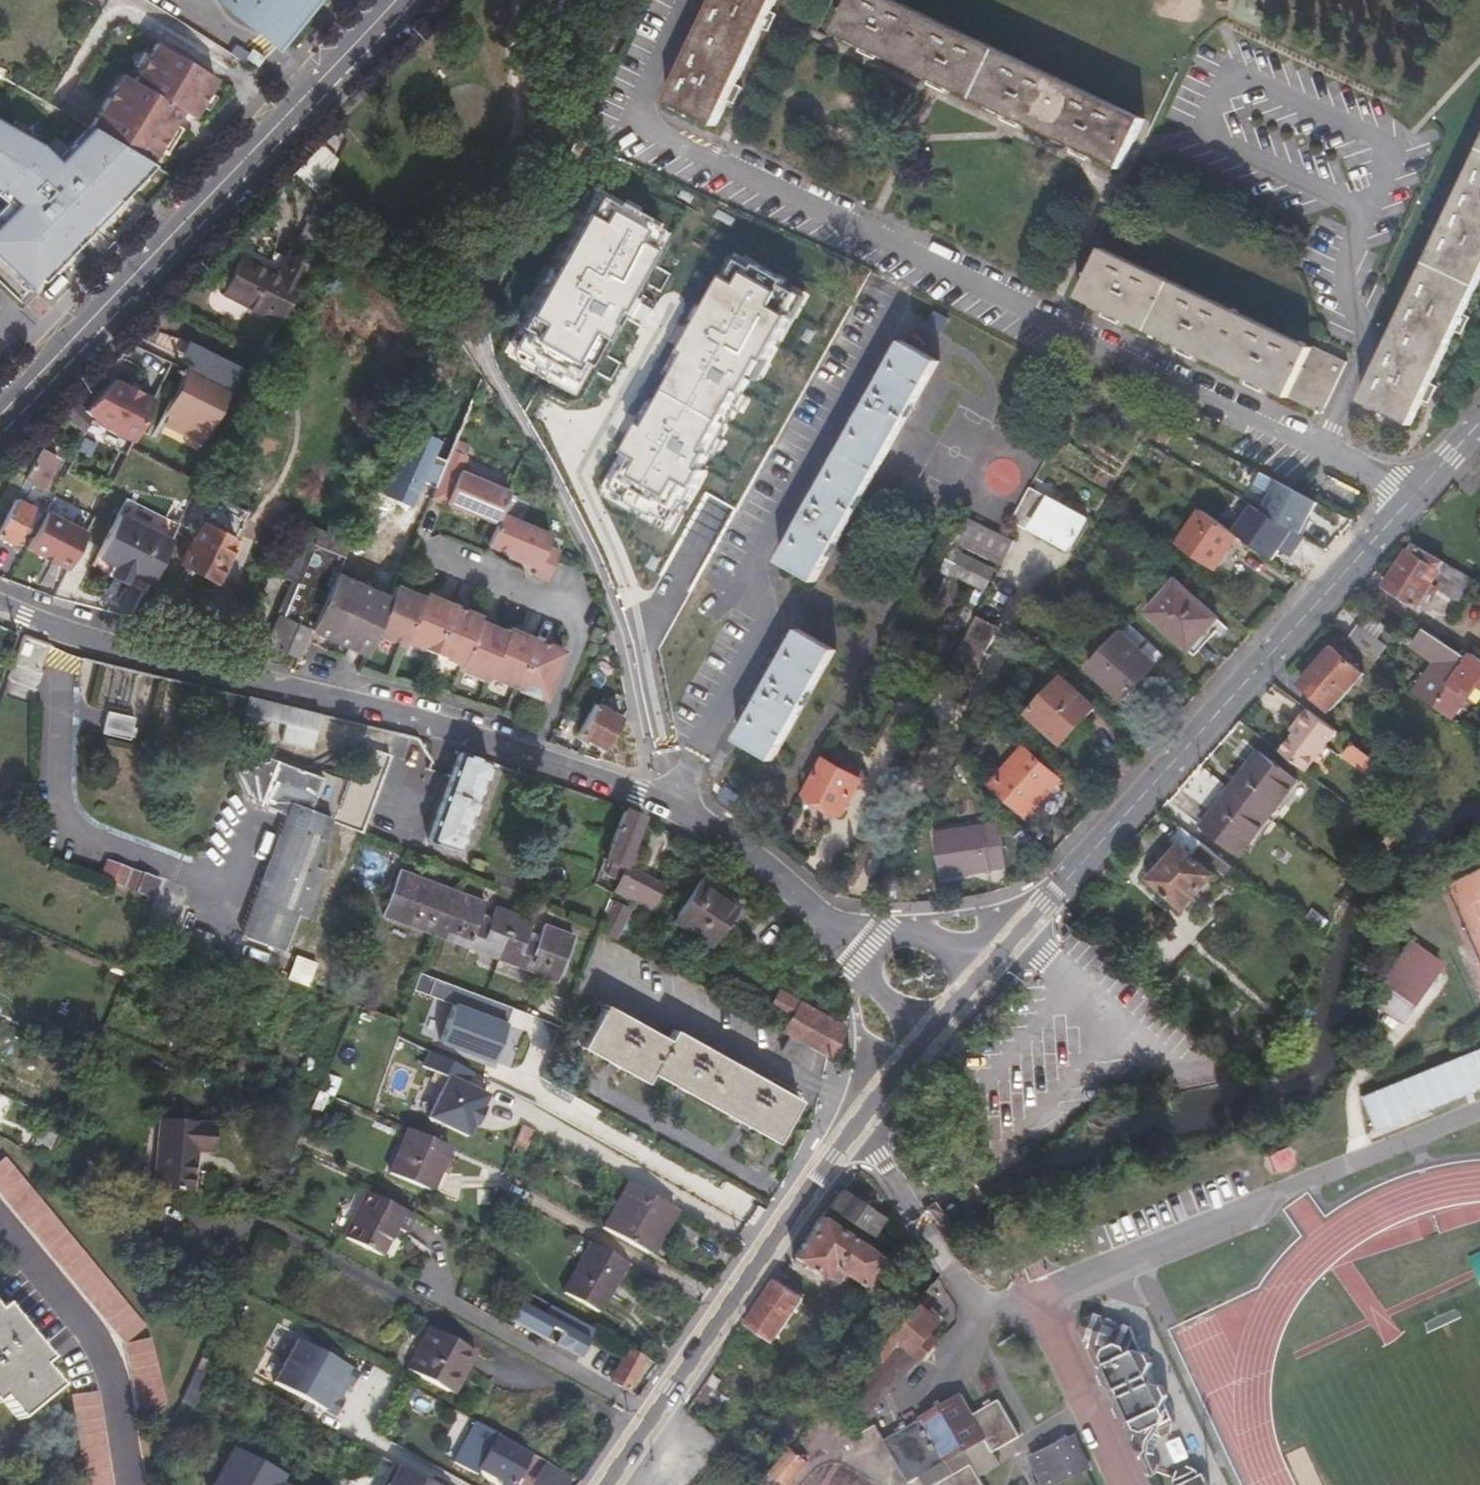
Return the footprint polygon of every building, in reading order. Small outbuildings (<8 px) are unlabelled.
[(286,44),(321,0),(231,0),(286,44)] [(666,100),(715,125),(776,0),(714,0),(666,100)] [(896,0),(849,0),(835,30),(1123,168),(1148,118),(896,0)] [(217,77),(158,42),(128,91),(117,85),(94,126),(153,161),(167,136),(174,140),(182,125),(174,120),(181,110),(193,116),(217,77)] [(255,50),(249,59),(259,66),(265,57),(255,50)] [(31,284),(40,276),(45,280),(156,164),(90,126),(57,161),(44,149),(46,147),(41,142),(0,118),(0,254),(31,284)] [(62,121),(60,126),(57,132),(72,139),(77,128),(62,121)] [(334,160),(316,150),(290,177),(318,192),(334,160)] [(1368,394),(1415,416),(1479,278),(1479,154),(1368,394)] [(602,191),(591,209),(588,208),(523,322),(527,324),(518,340),(518,342),(532,350),(530,355),(560,372),(563,368),(578,376),(588,358),(590,359),(614,317),(611,315),(618,304),(620,306),(655,245),(651,244),(662,225),(647,216),(649,213),(621,197),(619,200),(602,191)] [(321,253),(337,219),(312,203),(294,240),(316,251),(321,253)] [(1313,343),(1104,248),(1081,300),(1325,410),(1349,356),(1315,340),(1313,343)] [(221,296),(278,325),(306,271),(283,259),(275,276),(240,258),(221,296)] [(794,281),(765,264),(763,269),(748,260),(737,279),(733,277),(691,351),(696,354),(655,426),(650,423),(627,463),(631,465),(619,485),(636,494),(633,498),(661,514),(663,510),(678,518),(691,497),(694,499),(712,468),(708,466),(770,357),(774,359),(798,316),(794,314),(806,294),(791,285),(794,281)] [(939,362),(903,342),(782,563),(818,582),(939,362)] [(242,367),(200,345),(163,416),(206,439),(242,367)] [(578,392),(595,362),(590,359),(588,358),(578,376),(563,368),(560,372),(530,355),(525,363),(578,392)] [(105,373),(87,420),(137,439),(155,393),(105,373)] [(472,405),(418,383),(395,438),(448,460),(455,445),(472,405)] [(61,418),(79,434),(87,420),(72,406),(61,418)] [(461,464),(455,445),(448,460),(436,489),(477,506),(499,515),(502,507),(512,484),(461,464)] [(56,457),(38,448),(22,478),(40,487),(56,457)] [(694,499),(691,497),(678,518),(663,510),(661,514),(633,498),(636,494),(619,485),(631,465),(627,463),(623,462),(605,494),(678,536),(698,501),(694,499)] [(1250,483),(1231,509),(1258,528),(1276,502),(1250,483)] [(1089,518),(1032,487),(1015,520),(1070,551),(1089,518)] [(475,510),(477,506),(436,489),(434,493),(475,510)] [(54,495),(27,548),(67,569),(94,515),(54,495)] [(125,582),(143,591),(177,524),(123,497),(89,564),(125,582)] [(0,522),(0,535),(12,541),(30,506),(12,498),(0,522)] [(551,573),(562,548),(563,545),(550,540),(554,529),(502,507),(499,515),(489,538),(514,548),(541,559),(539,564),(537,568),(551,573)] [(1238,536),(1201,509),(1178,541),(1214,566),(1238,536)] [(954,542),(1003,566),(1015,542),(965,519),(954,542)] [(297,521),(295,525),(320,536),(322,532),(297,521)] [(235,538),(200,522),(188,547),(189,547),(181,564),(214,580),(235,538)] [(337,573),(349,543),(322,532),(320,536),(295,525),(275,572),(299,583),(272,645),(300,657),(307,641),(337,573)] [(1413,544),(1388,588),(1420,606),(1433,585),(1463,602),(1470,591),(1479,596),(1479,582),(1413,544)] [(512,552),(539,564),(541,559),(514,548),(512,552)] [(317,631),(350,645),(374,589),(337,573),(307,641),(312,642),(317,631)] [(376,626),(407,639),(409,635),(426,592),(397,579),(389,596),(376,626)] [(1176,581),(1147,613),(1189,650),(1218,618),(1176,581)] [(409,635),(435,647),(455,598),(428,587),(426,592),(409,635)] [(350,645),(365,652),(376,626),(389,596),(374,589),(350,645)] [(455,598),(435,647),(463,658),(481,614),(482,609),(455,598)] [(463,658),(461,662),(489,673),(491,669),(508,626),(481,614),(463,658)] [(1378,638),(1387,627),(1370,615),(1362,626),(1360,624),(1350,638),(1378,660),(1389,646),(1378,638)] [(1002,628),(979,616),(956,661),(983,674),(993,655),(988,653),(1002,628)] [(491,669),(518,681),(538,633),(510,621),(508,626),(491,669)] [(1158,666),(1166,657),(1132,626),(1123,635),(1158,666)] [(1415,688),(1433,702),(1465,656),(1460,653),(1421,626),(1410,641),(1435,659),(1427,671),(1421,671),(1417,677),(1419,681),(1415,688)] [(835,651),(800,631),(739,741),(775,761),(835,651)] [(518,681),(548,693),(567,645),(538,633),(518,681)] [(1158,666),(1123,635),(1090,671),(1126,702),(1147,678),(1158,666)] [(22,637),(7,679),(30,687),(46,643),(22,637)] [(1334,644),(1301,680),(1331,706),(1364,669),(1334,644)] [(1465,656),(1469,650),(1465,646),(1460,653),(1465,656)] [(1469,650),(1465,656),(1433,702),(1450,714),(1475,678),(1479,682),(1479,657),(1469,650)] [(1071,685),(1037,721),(1069,751),(1104,715),(1071,685)] [(257,700),(249,698),(245,715),(287,727),(284,741),(310,748),(320,715),(257,700)] [(602,748),(620,717),(593,703),(575,734),(602,748)] [(137,716),(110,706),(103,727),(129,736),(137,716)] [(1283,750),(1306,767),(1337,727),(1310,706),(1299,720),(1304,724),(1283,750)] [(1374,776),(1383,763),(1355,741),(1345,753),(1374,776)] [(384,752),(355,742),(330,817),(359,827),(384,752)] [(1027,749),(993,785),(1027,815),(1051,789),(1053,791),(1062,781),(1027,749)] [(447,863),(485,762),(453,751),(418,852),(447,863)] [(1259,753),(1200,828),(1240,859),(1299,784),(1259,753)] [(320,777),(275,760),(259,805),(283,814),(242,935),(282,950),(295,911),(306,915),(321,869),(310,865),(327,816),(308,810),(320,777)] [(842,768),(832,762),(814,795),(843,812),(864,774),(862,767),(853,762),(845,763),(842,768)] [(623,865),(641,816),(621,809),(602,857),(623,865)] [(1000,828),(938,835),(943,879),(1005,871),(1000,828)] [(1204,857),(1209,850),(1181,828),(1170,842),(1175,845),(1149,878),(1184,906),(1211,871),(1188,853),(1192,848),(1204,857)] [(158,882),(107,863),(101,876),(152,896),(158,882)] [(661,884),(623,865),(614,888),(648,906),(661,884)] [(477,923),(479,917),(483,906),(400,875),(383,917),(553,981),(569,938),(540,927),(536,938),(534,944),(521,939),(523,933),(527,922),(494,910),(490,920),(488,927),(477,923)] [(735,905),(697,881),(670,924),(708,949),(735,905)] [(615,903),(597,930),(615,940),(630,912),(615,903)] [(490,920),(479,917),(477,923),(488,927),(490,920)] [(534,944),(536,938),(523,933),(521,939),(534,944)] [(1437,997),(1392,971),(1384,987),(1396,995),(1369,1042),(1401,1058),(1437,997)] [(809,1048),(829,1060),(846,1028),(781,993),(772,1008),(792,1020),(784,1034),(790,1038),(809,1048)] [(440,1039),(451,1001),(434,996),(424,1035),(440,1039)] [(507,1020),(456,1001),(442,1038),(493,1057),(507,1020)] [(668,1039),(605,1005),(581,1047),(643,1083),(649,1074),(775,1144),(799,1100),(674,1029),(668,1039)] [(801,1062),(809,1048),(790,1038),(789,1040),(783,1052),(801,1062)] [(471,1071),(430,1051),(423,1065),(447,1078),(428,1117),(467,1136),(473,1124),(475,1126),(483,1109),(481,1107),(486,1096),(464,1085),(471,1071)] [(1474,1055),(1348,1105),(1363,1141),(1479,1094),(1479,1071),(1474,1055)] [(29,1150),(44,1157),(61,1120),(40,1111),(36,1119),(44,1123),(38,1137),(36,1136),(29,1150)] [(209,1124),(154,1120),(150,1187),(189,1190),(192,1149),(207,1150),(209,1124)] [(524,1149),(535,1130),(522,1123),(515,1141),(514,1144),(524,1149)] [(426,1186),(444,1143),(403,1126),(387,1170),(426,1186)] [(120,1344),(143,1326),(5,1154),(0,1158),(0,1193),(120,1344)] [(675,1209),(624,1181),(600,1228),(649,1255),(675,1209)] [(853,1198),(839,1188),(827,1206),(869,1236),(881,1219),(866,1208),(870,1202),(857,1193),(853,1198)] [(413,1211),(366,1190),(346,1236),(383,1252),(396,1224),(405,1228),(413,1211)] [(869,1300),(896,1267),(822,1214),(794,1255),(825,1277),(828,1274),(839,1282),(832,1290),(835,1304),(832,1308),(845,1317),(849,1312),(855,1316),(869,1300)] [(595,1308),(625,1260),(591,1241),(563,1289),(595,1308)] [(800,1294),(777,1279),(748,1322),(775,1341),(805,1299),(809,1301),(813,1296),(804,1290),(800,1294)] [(595,1327),(520,1287),(513,1300),(504,1318),(535,1335),(542,1324),(554,1330),(548,1341),(578,1357),(595,1327)] [(504,1318),(513,1300),(506,1297),(497,1314),(504,1318)] [(2,1395),(19,1418),(60,1387),(44,1365),(51,1360),(10,1302),(1,1308),(0,1306),(0,1397),(2,1395)] [(1170,1426),(1174,1422),(1174,1411),(1135,1322),(1102,1310),(1092,1312),(1083,1322),(1147,1467),(1152,1467),(1156,1466),(1159,1463),(1160,1459),(1157,1441),(1162,1431),(1170,1426)] [(775,1341),(748,1322),(741,1333),(768,1352),(775,1341)] [(935,1341),(916,1326),(827,1425),(847,1446),(908,1381),(912,1384),(935,1359),(927,1351),(935,1341)] [(473,1350),(429,1327),(406,1367),(447,1389),(460,1366),(464,1367),(473,1350)] [(358,1370),(298,1336),(273,1379),(334,1413),(342,1399),(332,1394),(340,1378),(351,1384),(358,1370)] [(145,1338),(120,1344),(136,1409),(160,1403),(145,1338)] [(627,1387),(645,1356),(628,1347),(611,1378),(627,1387)] [(82,1391),(90,1484),(118,1484),(109,1388),(82,1391)] [(478,1421),(455,1461),(478,1475),(482,1468),(512,1484),(514,1484),(531,1454),(499,1436),(501,1434),(478,1421)] [(997,1474),(1025,1460),(1005,1424),(979,1436),(969,1421),(889,1460),(903,1484),(946,1484),(990,1462),(997,1474)] [(1086,1467),(1073,1437),(1031,1453),(1044,1483),(1086,1467)] [(281,1482),(286,1472),(232,1447),(214,1484),(289,1484),(281,1482)] [(997,1474),(990,1462),(946,1484),(1002,1484),(997,1474)] [(399,1465),(388,1484),(436,1484),(399,1465)] [(547,1466),(537,1484),(570,1484),(573,1480),(547,1466)] [(1211,1481),(1201,1470),(1189,1467),(1180,1472),(1175,1479),(1175,1484),(1210,1484),(1211,1481)] [(773,1475),(765,1484),(787,1484),(773,1475)]
